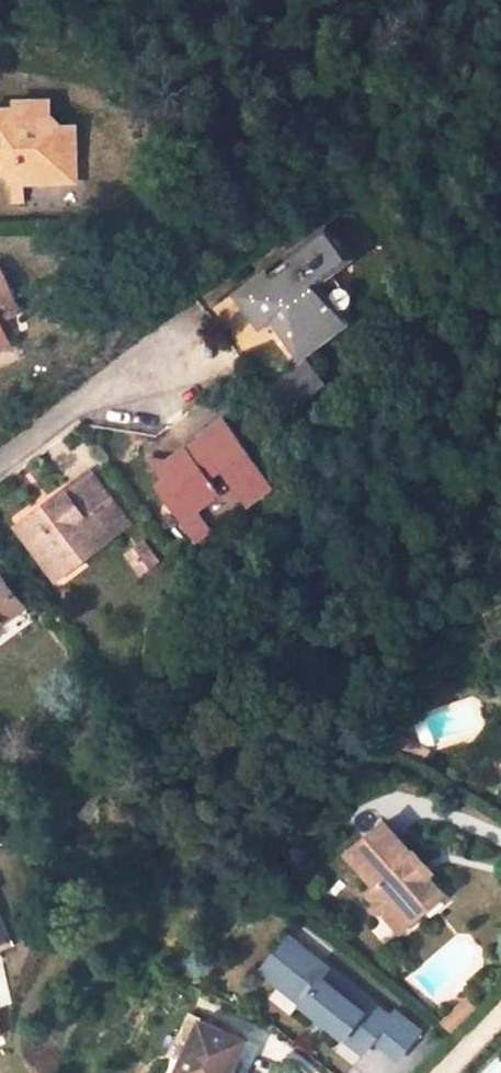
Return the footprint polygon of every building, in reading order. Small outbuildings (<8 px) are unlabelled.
[(51,101),(19,102),(19,110),(51,109),(51,101)] [(16,171),(16,183),(23,183),(67,183),(67,161),(78,162),(77,125),(61,126),(51,116),(51,109),(19,110),(0,110),(0,170),(16,171)] [(67,161),(67,183),(78,183),(78,162),(67,161)] [(274,313),(303,352),(342,322),(333,311),(313,283),(328,272),(344,259),(326,235),(294,259),(296,262),(264,286),(261,281),(242,295),(262,322),(274,313)] [(11,340),(2,320),(22,311),(1,266),(0,266),(0,345),(11,340)] [(333,311),(348,299),(328,272),(313,283),(333,311)] [(14,348),(11,340),(0,345),(0,354),(14,348)] [(328,385),(308,359),(281,379),(300,406),(328,385)] [(157,487),(174,511),(181,504),(189,515),(219,493),(208,478),(222,468),(249,504),(274,486),(225,421),(201,440),(201,441),(189,450),(188,449),(168,464),(151,462),(165,481),(157,487)] [(93,476),(56,503),(58,505),(50,511),(46,506),(16,528),(47,568),(74,547),(80,554),(112,530),(115,534),(128,523),(121,513),(93,476)] [(174,511),(181,521),(189,515),(181,504),(174,511)] [(157,561),(146,546),(137,553),(148,568),(157,561)] [(74,547),(47,568),(53,576),(80,554),(74,547)] [(148,568),(137,553),(132,557),(143,572),(148,568)] [(0,575),(0,623),(23,605),(0,575)] [(430,873),(424,866),(430,861),(418,848),(414,852),(387,821),(350,853),(378,884),(368,893),(392,920),(399,913),(412,926),(430,910),(424,903),(443,887),(430,873)] [(430,873),(436,868),(430,861),(424,866),(430,873)] [(430,910),(449,894),(443,887),(424,903),(430,910)] [(412,926),(399,913),(392,920),(404,933),(412,926)] [(303,947),(291,937),(262,971),(275,982),(303,947)] [(351,986),(303,947),(275,982),(319,1017),(322,1013),(332,1021),(329,1026),(364,1054),(375,1041),(392,1019),(362,995),(355,1004),(344,995),(351,986)] [(362,995),(351,986),(344,995),(355,1004),(362,995)] [(477,1006),(469,999),(453,1015),(461,1023),(477,1006)] [(422,1032),(397,1012),(392,1019),(375,1041),(399,1060),(422,1032)] [(332,1021),(322,1013),(319,1017),(329,1026),(332,1021)] [(193,1015),(172,1057),(183,1062),(191,1044),(185,1041),(196,1016),(193,1015)] [(461,1023),(453,1015),(446,1022),(454,1030),(461,1023)] [(183,1062),(177,1072),(231,1072),(246,1041),(196,1016),(185,1041),(191,1044),(183,1062)]
